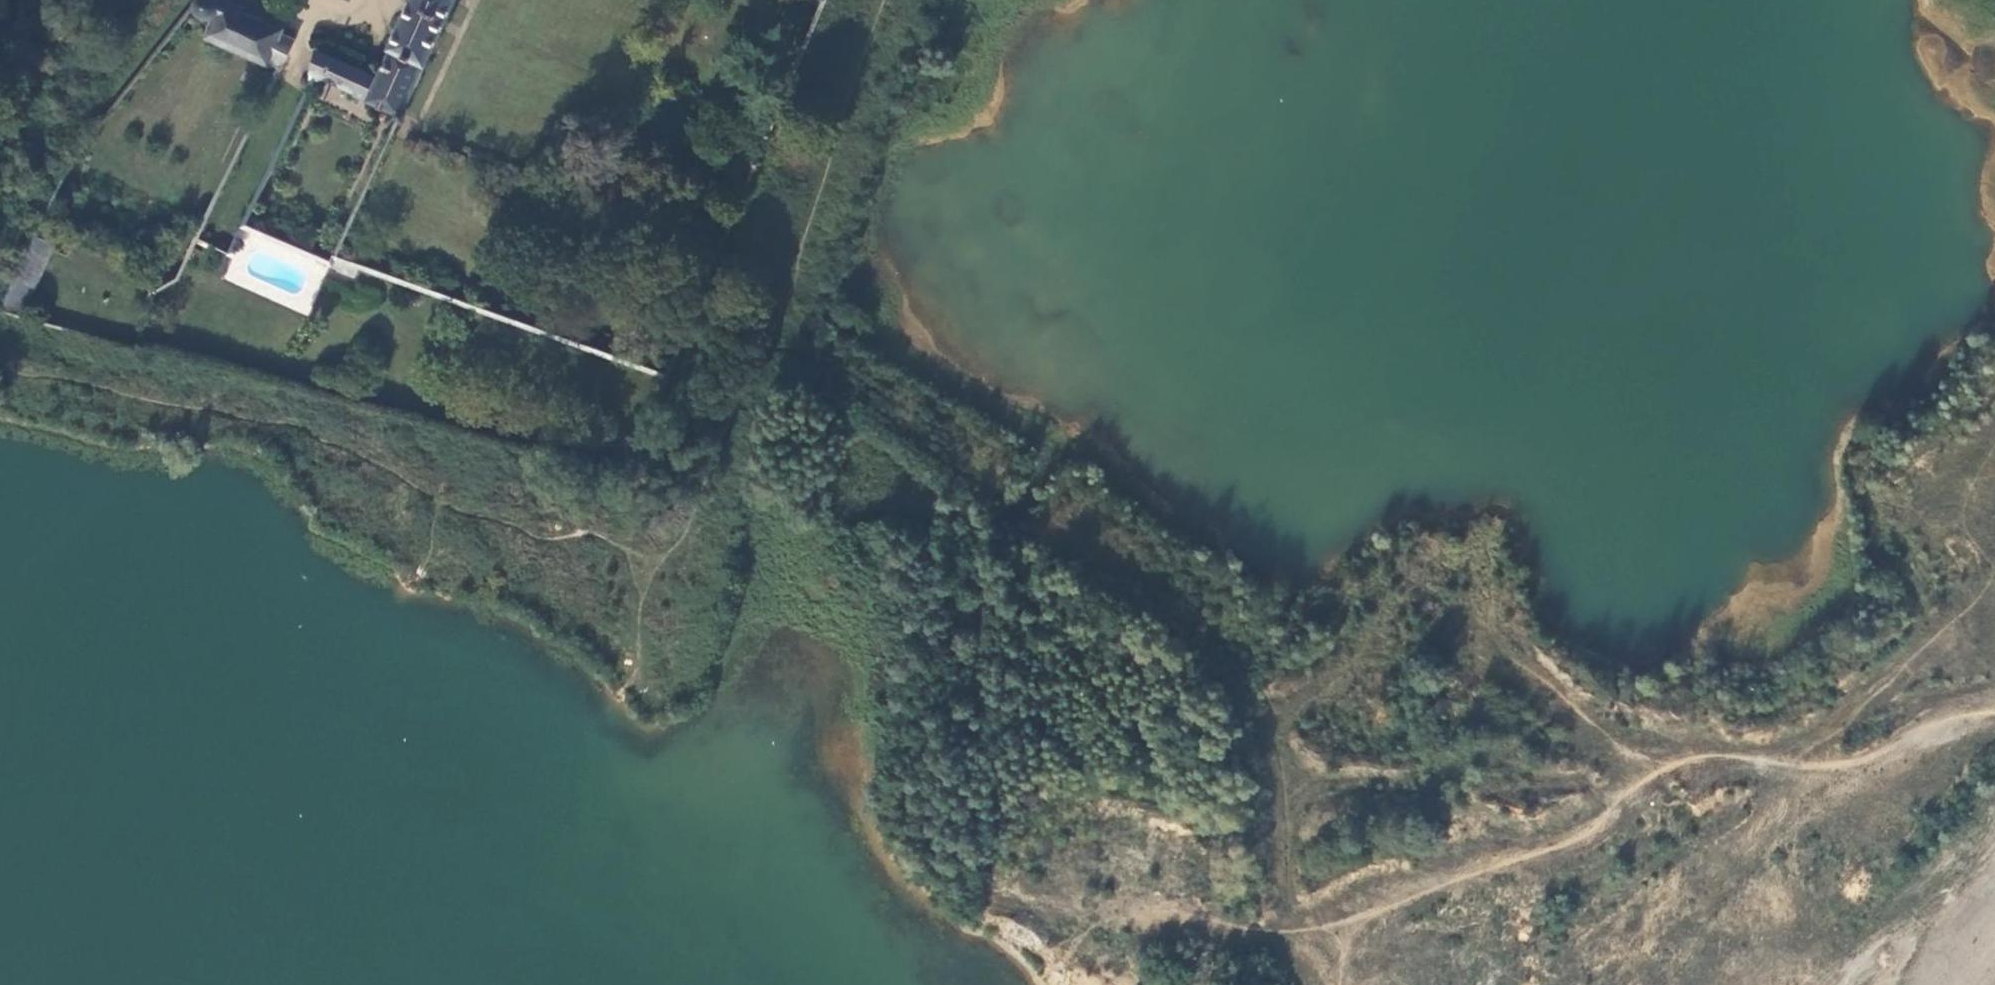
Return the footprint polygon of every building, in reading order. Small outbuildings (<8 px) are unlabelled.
[(195,5),(197,10),(201,14),(204,15),(207,16),(210,14),(213,12),(217,14),(210,36),(280,68),(296,39),(279,32),(282,27),(222,2),(221,0),(195,0),(195,5)] [(392,46),(394,46),(379,75),(316,50),(311,77),(321,81),(322,77),(356,90),(355,94),(403,113),(454,0),(412,0),(392,46)] [(56,245),(34,235),(14,276),(35,286),(56,245)] [(0,306),(0,307),(23,314),(35,286),(14,276),(0,306)]
